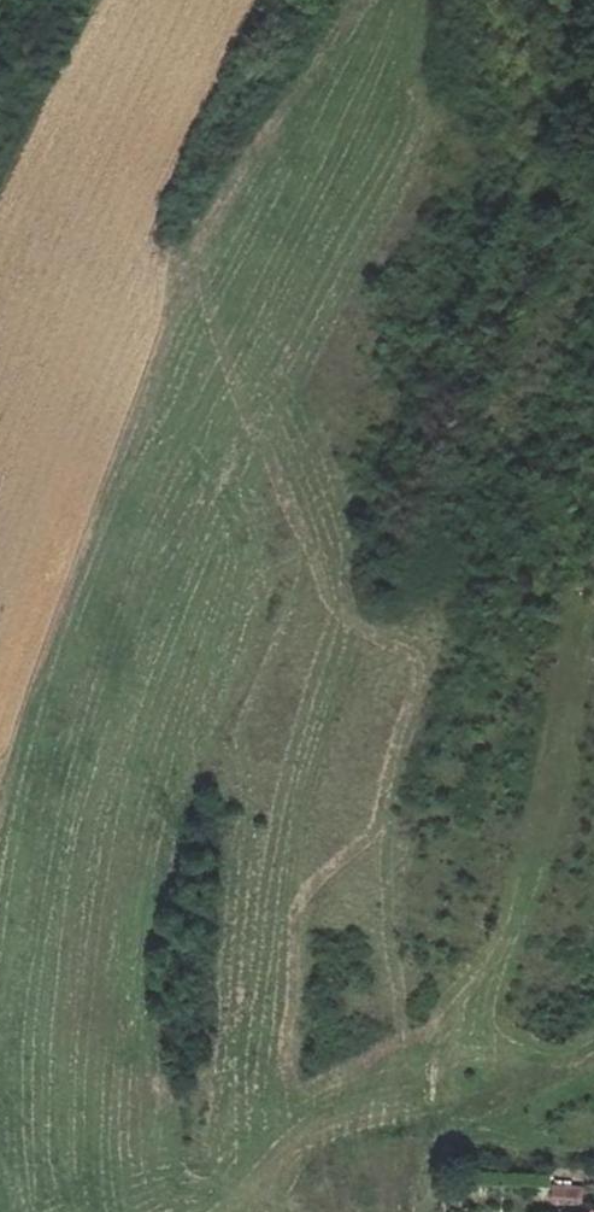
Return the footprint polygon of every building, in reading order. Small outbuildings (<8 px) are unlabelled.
[(553,1187),(553,1206),(582,1206),(582,1187),(553,1187)]
